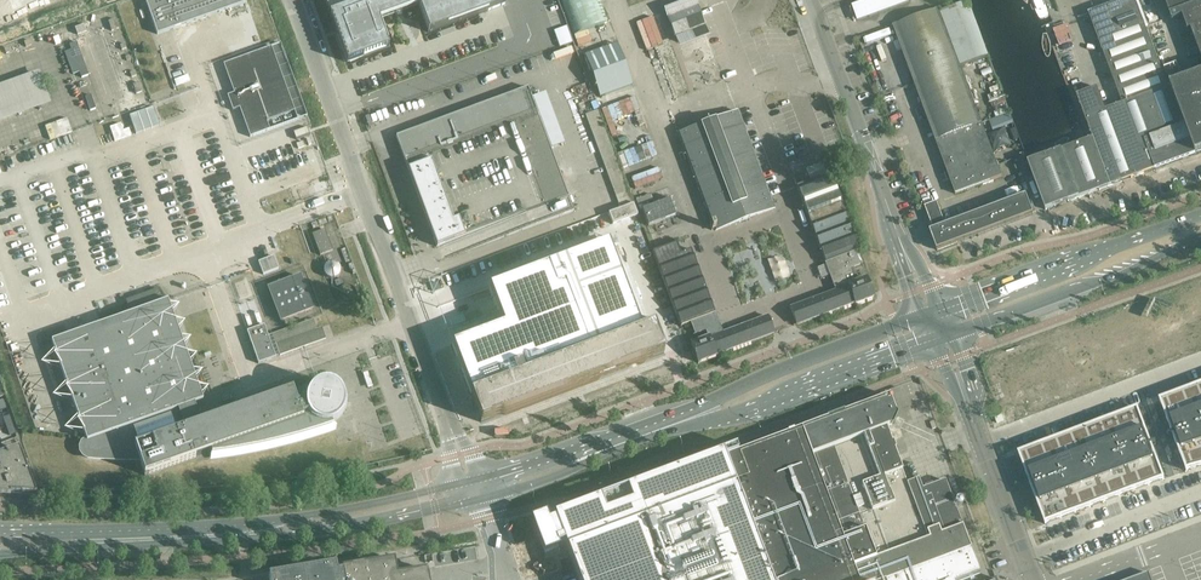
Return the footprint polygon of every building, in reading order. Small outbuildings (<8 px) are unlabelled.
[(145,1),(158,35),(246,4),(244,0),(149,0),(145,1)] [(388,44),(379,20),(419,5),(429,33),(505,5),(503,0),(324,0),(335,30),(347,63),(389,47),(388,44)] [(574,35),(609,22),(601,0),(561,0),(574,35)] [(851,6),(857,22),(919,0),(869,0),(851,6)] [(981,123),(960,66),(989,55),(968,0),(940,11),(939,9),(893,26),(894,27),(937,140),(951,180),(950,180),(955,193),(1002,176),(997,163),(996,163),(981,123)] [(1039,19),(1050,15),(1045,0),(1032,0),(1039,19)] [(1088,13),(1103,51),(1103,52),(1118,47),(1115,39),(1141,29),(1140,27),(1145,25),(1135,0),(1122,0),(1113,3),(1101,8),(1088,13)] [(1148,23),(1161,18),(1154,0),(1139,0),(1148,23)] [(1182,0),(1165,0),(1170,14),(1185,9),(1182,0)] [(1200,0),(1182,0),(1185,9),(1200,3),(1200,0)] [(694,1),(667,11),(678,42),(680,42),(678,39),(704,29),(705,32),(706,32),(694,1)] [(1200,3),(1185,9),(1170,14),(1172,19),(1183,15),(1188,31),(1191,30),(1200,26),(1200,2),(1200,3)] [(647,18),(637,23),(648,48),(658,44),(647,18)] [(555,30),(561,46),(574,41),(567,25),(555,30)] [(1103,52),(1123,104),(1168,87),(1145,25),(1140,27),(1141,29),(1115,39),(1118,47),(1103,52)] [(1191,30),(1197,45),(1200,43),(1200,26),(1191,30)] [(618,44),(585,55),(600,97),(632,85),(618,44)] [(74,76),(88,72),(80,46),(66,50),(74,76)] [(298,119),(271,47),(223,64),(234,93),(227,96),(233,111),(239,108),(250,137),(298,119)] [(1164,69),(1170,86),(1195,154),(1200,152),(1200,74),(1183,80),(1177,64),(1164,69)] [(0,84),(0,120),(52,105),(41,71),(0,84)] [(1077,95),(1087,122),(1093,138),(1110,185),(1195,154),(1170,86),(1168,87),(1123,104),(1106,110),(1097,87),(1077,95)] [(527,151),(549,143),(528,87),(396,136),(404,158),(437,247),(525,214),(525,215),(438,247),(442,260),(453,256),(454,256),(574,211),(569,196),(547,204),(527,151)] [(95,108),(90,94),(85,96),(90,110),(95,108)] [(635,96),(602,108),(612,135),(618,133),(613,120),(640,110),(635,96)] [(679,132),(678,133),(685,152),(712,222),(713,225),(710,226),(711,227),(710,228),(711,228),(712,230),(714,229),(715,231),(774,209),(737,111),(736,111),(679,133),(679,132)] [(293,132),(296,140),(310,135),(307,127),(293,132)] [(1093,138),(1062,150),(1079,197),(1110,185),(1093,138)] [(638,153),(634,154),(633,149),(620,152),(623,165),(640,162),(638,153)] [(1062,150),(1028,162),(1046,210),(1079,197),(1062,150)] [(793,178),(796,185),(807,181),(804,174),(793,178)] [(831,174),(797,186),(806,213),(841,201),(831,174)] [(325,183),(312,188),(314,194),(327,189),(325,183)] [(946,225),(934,230),(930,231),(937,250),(1034,214),(1032,210),(1026,195),(946,225)] [(671,201),(643,211),(648,226),(676,216),(671,201)] [(841,201),(806,213),(825,263),(855,252),(859,250),(841,201)] [(925,206),(934,230),(946,225),(937,202),(925,206)] [(613,224),(638,215),(634,204),(609,213),(613,224)] [(320,255),(333,250),(325,229),(312,234),(320,255)] [(503,325),(451,345),(480,423),(664,354),(653,326),(641,330),(608,243),(489,287),(503,325)] [(676,243),(653,252),(681,326),(691,323),(715,314),(691,250),(681,254),(676,243)] [(855,252),(825,263),(830,277),(842,272),(850,269),(854,268),(860,265),(855,252)] [(781,253),(767,259),(777,281),(791,275),(781,253)] [(264,274),(279,268),(275,257),(259,262),(264,274)] [(850,269),(842,272),(844,277),(847,286),(848,286),(855,303),(855,304),(873,298),(866,278),(858,281),(854,268),(850,269)] [(825,294),(790,307),(796,320),(797,325),(855,303),(848,286),(847,286),(844,277),(842,272),(830,277),(835,290),(825,294)] [(300,276),(269,288),(281,321),(312,309),(300,276)] [(1191,280),(1200,306),(1200,276),(1191,280)] [(357,297),(357,293),(357,289),(355,286),(351,284),(348,283),(344,283),(341,285),(340,286),(338,289),(337,293),(338,297),(340,300),(342,302),(343,303),(346,303),(350,303),(353,302),(355,300),(357,297)] [(168,301),(52,343),(86,438),(196,404),(204,400),(168,301)] [(715,314),(691,323),(695,335),(706,331),(709,337),(691,343),(698,363),(717,356),(716,355),(774,333),(767,316),(722,333),(715,314)] [(273,335),(280,354),(281,355),(283,354),(327,338),(322,326),(318,328),(316,320),(273,335)] [(277,357),(265,325),(247,331),(259,364),(277,357)] [(918,386),(921,398),(925,397),(920,377),(906,381),(908,389),(918,386)] [(1161,400),(1174,435),(1184,461),(1188,471),(1200,466),(1200,384),(1189,389),(1161,400)] [(77,436),(75,455),(75,458),(77,461),(79,462),(82,463),(98,464),(112,465),(116,466),(132,467),(135,468),(137,470),(139,472),(140,476),(211,451),(213,455),(223,453),(234,452),(245,450),(256,448),(266,446),(276,443),(286,441),(296,438),(305,436),(313,433),(322,430),(329,428),(331,427),(334,426),(332,421),(337,418),(341,414),(343,409),(344,403),(343,398),(340,393),(336,389),(331,386),(325,385),(319,386),(315,389),(312,392),(309,397),(308,402),(299,405),(294,390),(202,422),(196,404),(86,438),(77,436)] [(888,396),(800,429),(811,456),(834,448),(886,428),(891,426),(896,416),(888,396)] [(1053,440),(1018,453),(1025,471),(1030,484),(1037,504),(1045,525),(1053,522),(1062,519),(1116,498),(1157,483),(1163,481),(1157,466),(1151,449),(1144,430),(1136,409),(1130,411),(1123,414),(1116,417),(1091,426),(1053,440)] [(9,416),(3,418),(6,427),(12,425),(9,416)] [(12,425),(6,427),(9,435),(15,433),(12,425)] [(929,540),(907,483),(886,428),(834,448),(811,456),(853,569),(929,540)] [(800,429),(738,452),(725,457),(771,579),(857,579),(853,569),(811,456),(800,429)] [(725,457),(738,452),(736,447),(583,504),(554,515),(555,518),(549,520),(547,516),(532,522),(544,556),(560,550),(558,545),(565,543),(579,579),(771,579),(725,457)] [(0,456),(0,496),(11,497),(10,495),(36,496),(19,449),(0,456)] [(918,479),(907,483),(929,540),(962,527),(945,480),(922,489),(918,479)] [(853,569),(857,579),(966,579),(980,575),(970,549),(962,527),(929,540),(853,569)] [(269,576),(270,579),(428,579),(427,570),(407,573),(397,575),(396,569),(394,560),(350,567),(346,568),(343,570),(343,571),(337,572),(337,569),(336,565),(320,567),(269,576)]
